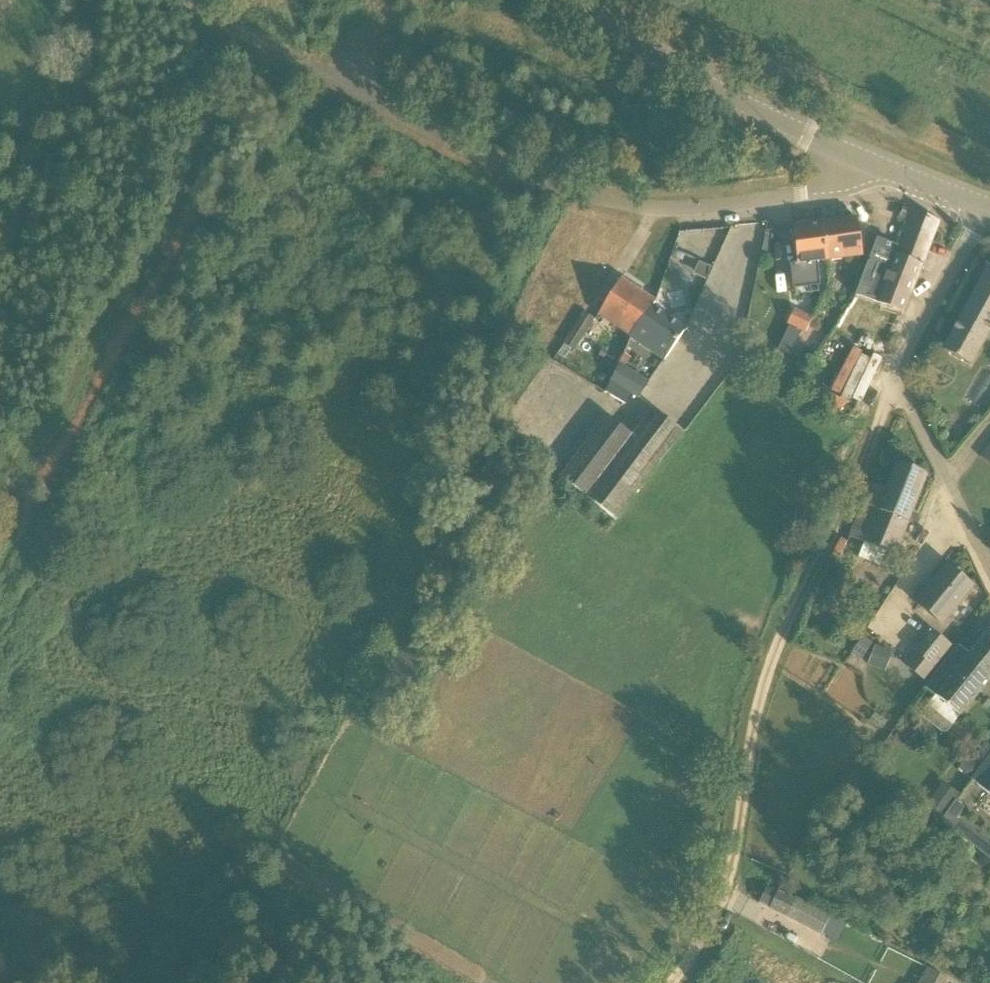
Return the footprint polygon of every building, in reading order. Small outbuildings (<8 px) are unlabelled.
[(904,315),(940,222),(911,210),(894,254),(875,247),(856,296),(904,315)] [(822,223),(827,262),(863,256),(858,218),(822,223)] [(820,263),(827,262),(822,223),(793,228),(797,265),(794,265),(797,287),(823,283),(820,263)] [(944,352),(972,367),(989,333),(989,266),(944,352)] [(633,337),(652,308),(656,303),(621,280),(599,315),(633,336),(632,338),(633,338),(633,337)] [(806,333),(819,306),(809,301),(802,317),(795,313),(789,325),(806,333)] [(633,337),(633,338),(651,351),(666,361),(686,331),(652,308),(633,337)] [(583,312),(564,344),(575,351),(595,319),(583,312)] [(796,343),(800,333),(789,328),(784,338),(796,343)] [(850,346),(833,383),(844,388),(842,393),(859,401),(879,360),(850,346)] [(647,383),(635,376),(619,366),(604,393),(624,405),(631,395),(637,398),(647,383)] [(631,437),(606,418),(560,478),(616,520),(683,432),(653,409),(631,437)] [(980,457),(989,464),(989,444),(980,457)] [(895,555),(927,475),(897,463),(887,489),(872,484),(850,537),(895,555)] [(947,566),(917,604),(942,624),(972,586),(947,566)] [(914,654),(905,665),(924,679),(950,646),(929,630),(912,652),(914,654)] [(989,680),(989,632),(989,631),(968,656),(958,648),(925,688),(960,717),(989,680)] [(861,660),(872,644),(863,637),(852,654),(861,660)] [(868,665),(885,672),(892,653),(875,646),(868,665)] [(989,755),(971,779),(976,784),(989,795),(989,755)] [(966,758),(957,770),(969,778),(977,766),(966,758)] [(955,800),(959,795),(943,783),(923,809),(940,821),(955,800)] [(940,821),(989,858),(989,845),(956,820),(965,808),(955,800),(940,821)] [(777,893),(767,888),(759,904),(770,909),(767,914),(785,923),(787,918),(822,935),(831,916),(779,890),(777,893)] [(831,916),(822,935),(831,940),(837,942),(846,923),(840,920),(831,916)] [(947,980),(923,968),(915,982),(946,982),(947,980)]
